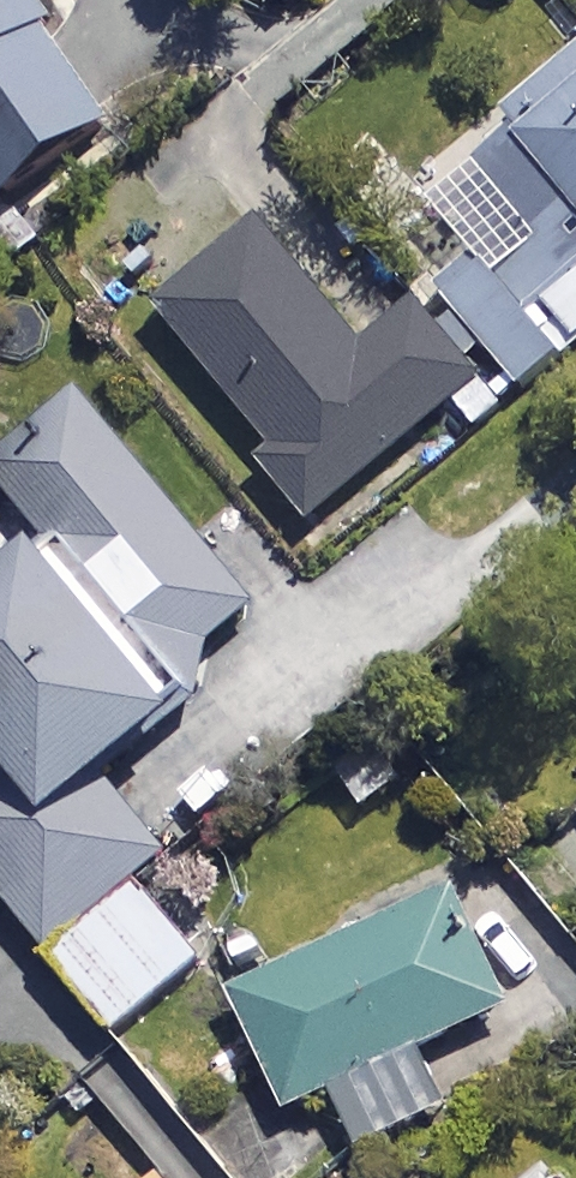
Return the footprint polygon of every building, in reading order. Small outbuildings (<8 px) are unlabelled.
[(40,0),(0,0),(0,199),(12,218),(132,138),(40,0)] [(459,162),(515,224),(431,299),(515,392),(575,338),(575,57),(459,162)] [(250,459),(301,521),(413,429),(438,459),(496,411),(407,303),(351,349),(250,225),(149,308),(264,448),(250,459)] [(200,951),(147,886),(186,855),(106,759),(189,690),(213,639),(253,606),(83,400),(0,469),(0,480),(44,533),(0,569),(0,893),(109,1026),(200,951)] [(499,1012),(437,888),(219,997),(279,1117),(324,1094),(353,1152),(429,1113),(402,1060),(499,1012)]
